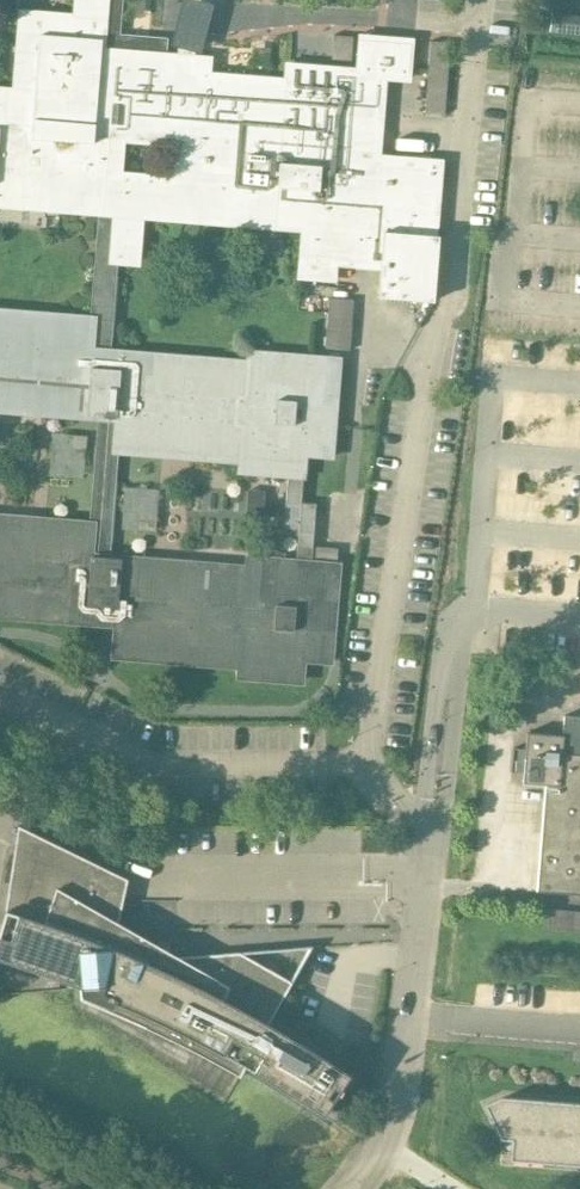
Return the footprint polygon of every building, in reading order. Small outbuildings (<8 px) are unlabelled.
[(76,18),(22,13),(15,91),(0,90),(0,205),(101,213),(93,321),(0,313),(0,414),(97,422),(89,520),(0,512),(0,614),(114,623),(111,654),(238,665),(237,675),(302,680),(304,660),(329,662),(337,566),(336,566),(338,548),(313,546),(316,506),(301,505),(305,458),(329,460),(338,363),(247,355),(246,366),(105,355),(113,263),(131,264),(134,230),(132,230),(133,214),(302,227),(298,275),(333,278),(334,261),(379,265),(376,296),(431,300),(436,237),(431,236),(437,163),(374,158),(381,76),(407,78),(410,43),(358,39),(356,72),(284,66),(283,83),(207,77),(208,60),(161,56),(163,41),(115,37),(118,0),(77,0),(76,18)] [(334,60),(356,62),(358,34),(335,32),(334,60)] [(447,112),(451,40),(431,39),(428,111),(447,112)] [(351,348),(353,296),(330,295),(328,347),(351,348)] [(526,732),(522,782),(546,784),(537,890),(579,893),(579,736),(526,732)] [(321,1114),(349,1074),(335,1065),(324,1058),(301,1043),(284,1033),(267,1023),(311,946),(165,957),(164,942),(168,942),(168,940),(165,940),(163,940),(159,941),(155,942),(152,943),(117,923),(127,878),(17,824),(4,909),(0,921),(0,958),(12,962),(34,969),(69,966),(71,980),(78,980),(79,989),(80,999),(94,1004),(112,1012),(131,1020),(149,1029),(161,1035),(179,1044),(197,1053),(215,1062),(238,1076),(244,1066),(263,1077),(281,1088),(298,1099),(321,1114)] [(173,834),(164,834),(164,843),(174,843),(173,834)] [(551,908),(550,929),(579,930),(579,908),(551,908)] [(504,1096),(487,1104),(504,1139),(514,1140),(513,1160),(579,1165),(579,1103),(504,1096)]
